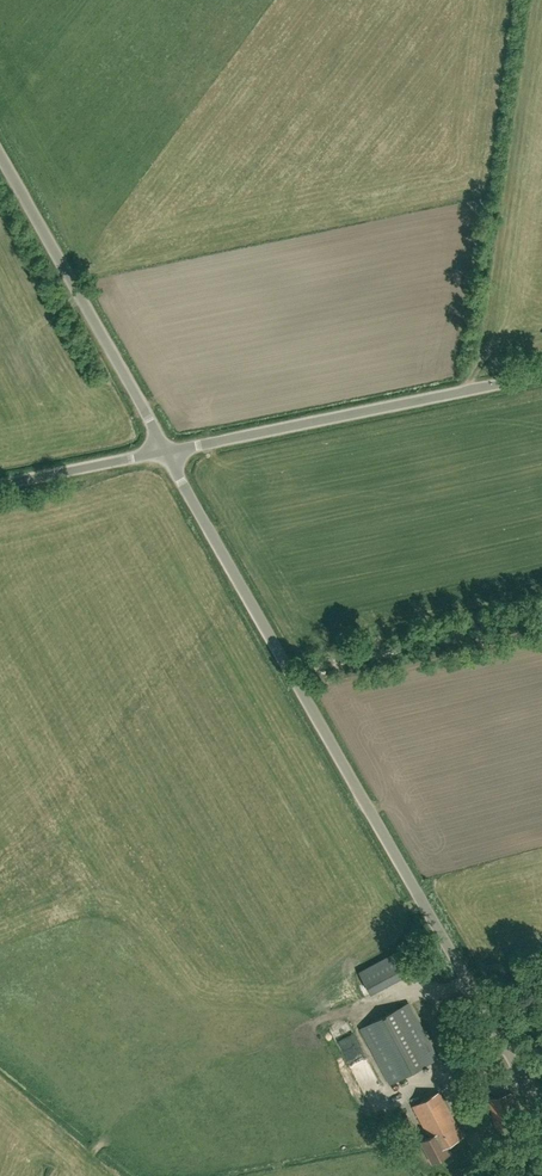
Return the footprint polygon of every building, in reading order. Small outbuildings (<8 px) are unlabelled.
[(359,972),(371,993),(413,971),(402,949),(359,972)] [(438,1058),(409,1003),(361,1029),(390,1084),(438,1058)] [(439,1092),(413,1106),(430,1137),(422,1142),(433,1162),(450,1153),(446,1146),(463,1136),(439,1092)] [(519,1121),(511,1093),(488,1099),(496,1127),(519,1121)] [(480,1101),(483,1113),(490,1112),(486,1100),(480,1101)] [(411,1132),(405,1121),(399,1124),(405,1136),(411,1132)]
